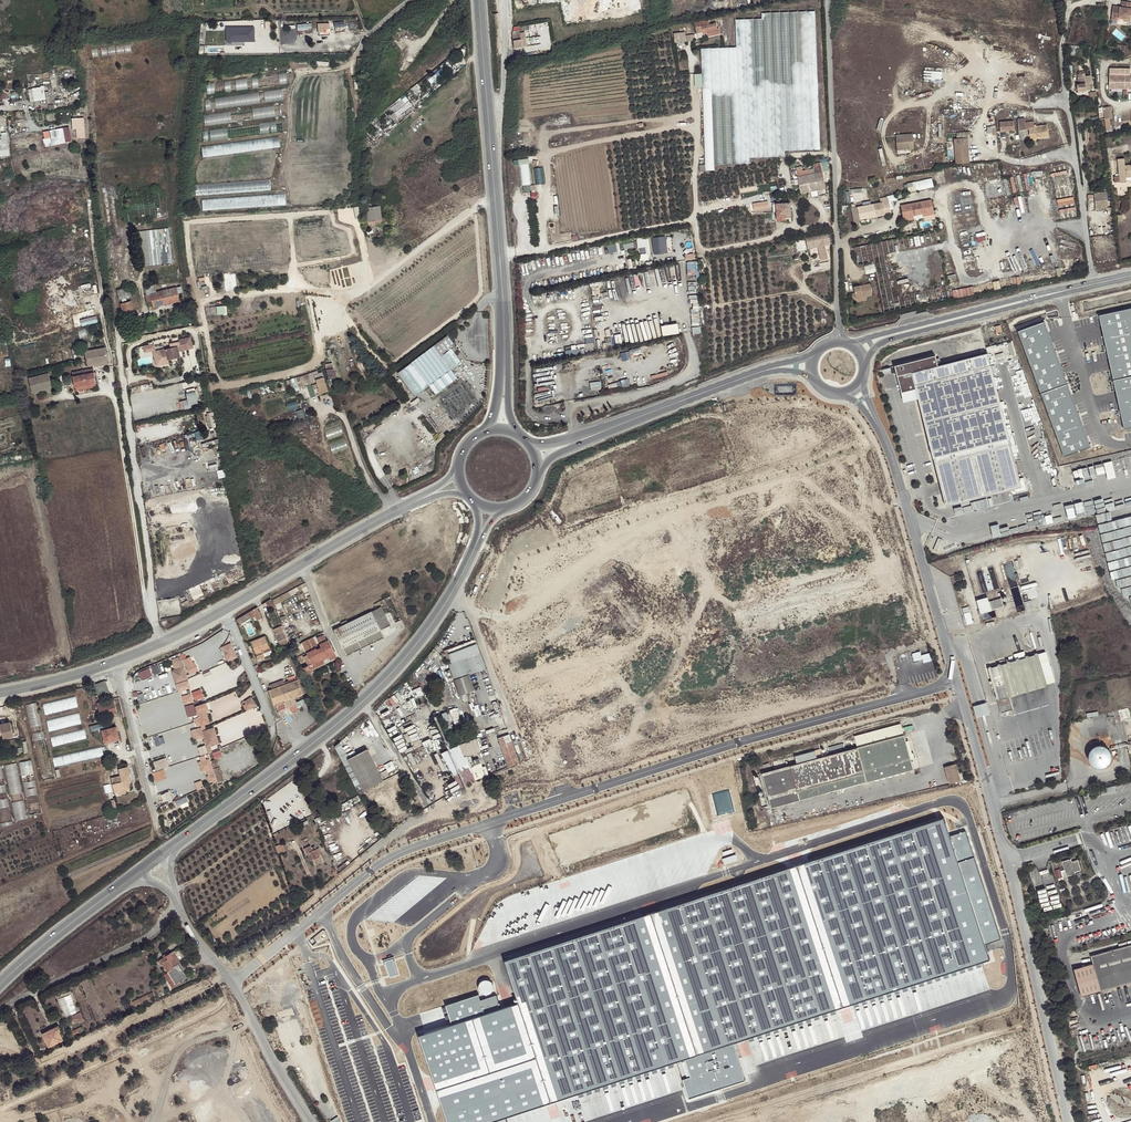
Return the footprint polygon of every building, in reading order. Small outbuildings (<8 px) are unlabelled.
[(1123,0),(1113,0),(1113,5),(1104,5),(1105,10),(1106,10),(1106,13),(1105,13),(1105,18),(1111,18),(1112,16),(1117,16),(1117,18),(1123,18),(1123,0)] [(703,102),(705,165),(705,171),(714,170),(714,165),(749,163),(749,158),(785,157),(785,151),(820,149),(817,83),(815,12),(762,14),(762,19),(736,20),(737,48),(701,49),(703,102)] [(696,27),(697,33),(717,29),(716,23),(709,24),(708,21),(703,22),(704,26),(696,27)] [(299,33),(313,32),(313,22),(298,23),(299,33)] [(254,28),(227,28),(227,41),(254,41),(254,28)] [(695,41),(694,34),(687,34),(687,31),(676,32),(676,42),(695,41)] [(514,48),(527,47),(525,33),(512,34),(514,48)] [(102,45),(102,53),(132,53),(132,45),(102,45)] [(1125,75),(1125,68),(1120,68),(1120,75),(1114,75),(1114,68),(1109,68),(1109,89),(1130,89),(1130,75),(1125,75)] [(926,70),(926,81),(944,81),(944,70),(926,70)] [(1076,85),(1077,92),(1086,90),(1086,91),(1091,90),(1089,83),(1091,82),(1090,76),(1085,77),(1084,73),(1082,74),(1082,72),(1078,73),(1079,74),(1077,75),(1078,81),(1080,81),(1080,85),(1076,85)] [(208,82),(209,93),(271,86),(270,75),(208,82)] [(31,101),(47,99),(46,86),(30,87),(31,101)] [(207,109),(285,99),(283,88),(206,98),(207,109)] [(393,103),(390,106),(391,108),(399,101),(398,100),(393,103)] [(399,101),(391,108),(394,113),(391,115),(394,119),(412,105),(409,101),(405,104),(401,100),(399,101)] [(283,105),(248,107),(249,118),(283,116),(283,105)] [(1110,107),(1103,108),(1105,119),(1110,118),(1110,119),(1112,119),(1110,107)] [(205,113),(206,125),(249,120),(248,109),(205,113)] [(87,137),(85,117),(73,117),(74,128),(77,128),(78,138),(87,137)] [(261,122),(262,133),(278,132),(278,121),(261,122)] [(1014,131),(1013,121),(999,123),(1000,133),(1014,131)] [(1047,125),(1037,126),(1034,127),(1034,125),(1033,121),(1025,122),(1026,130),(1029,129),(1030,140),(1036,139),(1037,139),(1049,137),(1047,125)] [(987,126),(988,134),(998,133),(997,125),(987,126)] [(44,138),(45,146),(73,141),(71,126),(50,129),(51,136),(44,138)] [(239,127),(204,129),(205,140),(240,137),(239,127)] [(3,138),(0,139),(0,156),(11,154),(8,131),(2,132),(3,138)] [(280,135),(203,146),(205,157),(282,147),(280,135)] [(913,135),(896,136),(897,150),(914,149),(913,135)] [(956,164),(970,163),(968,138),(954,140),(956,164)] [(533,189),(529,158),(514,159),(515,164),(521,164),(523,190),(533,189)] [(1130,165),(1125,166),(1124,159),(1117,159),(1119,182),(1126,182),(1126,178),(1126,176),(1126,175),(1127,174),(1130,174),(1130,165)] [(796,168),(801,193),(826,188),(822,172),(828,171),(828,164),(821,166),(821,163),(813,164),(814,169),(802,171),(802,167),(796,168)] [(543,167),(536,167),(536,183),(544,183),(543,167)] [(1052,173),(1054,183),(1066,181),(1064,175),(1069,174),(1068,169),(1052,173)] [(910,191),(936,186),(934,177),(909,182),(910,191)] [(271,179),(196,184),(197,195),(272,190),(271,179)] [(1073,183),(1057,185),(1060,205),(1076,203),(1073,183)] [(1105,191),(1093,192),(1095,208),(1107,206),(1105,191)] [(280,194),(203,199),(204,210),(280,205),(280,194)] [(860,220),(891,214),(889,202),(888,198),(880,199),(881,202),(855,208),(854,204),(851,205),(852,208),(851,208),(854,222),(860,221),(860,220)] [(931,200),(920,202),(921,203),(917,204),(917,206),(912,207),(911,203),(901,205),(903,218),(923,215),(923,217),(934,215),(931,200)] [(953,204),(954,213),(973,211),(972,202),(962,202),(962,203),(953,204)] [(776,204),(777,218),(786,217),(791,217),(790,203),(776,204)] [(382,220),(381,218),(380,206),(366,208),(368,222),(382,220)] [(147,229),(150,265),(174,263),(171,227),(147,229)] [(654,253),(669,252),(667,235),(653,236),(654,253)] [(813,237),(801,239),(803,248),(809,247),(810,248),(813,247),(815,261),(822,259),(820,246),(825,245),(823,235),(813,237)] [(652,253),(650,237),(638,238),(639,248),(642,248),(643,254),(652,253)] [(606,245),(607,252),(618,251),(617,244),(606,245)] [(700,260),(688,261),(688,275),(700,275),(700,260)] [(866,266),(867,273),(876,271),(875,264),(866,266)] [(1011,278),(1012,285),(1023,283),(1021,276),(1011,278)] [(982,290),(1007,287),(1006,280),(981,283),(982,290)] [(856,299),(866,297),(872,296),(870,284),(854,287),(855,293),(851,294),(853,302),(856,301),(856,299)] [(145,287),(147,295),(150,294),(152,302),(153,307),(180,301),(178,294),(176,287),(156,292),(154,285),(145,287)] [(129,287),(117,290),(119,300),(131,297),(129,287)] [(966,296),(965,288),(954,290),(955,298),(966,296)] [(693,326),(701,325),(700,298),(691,298),(691,303),(693,303),(693,326)] [(121,304),(122,312),(133,309),(131,301),(121,304)] [(1099,316),(1114,381),(1130,377),(1130,309),(1099,316)] [(82,325),(99,322),(98,316),(81,318),(82,325)] [(1044,322),(1017,332),(1064,456),(1090,447),(1044,322)] [(664,334),(681,333),(681,323),(663,324),(664,334)] [(447,336),(412,362),(429,385),(435,394),(457,378),(451,369),(441,356),(451,349),(454,352),(457,349),(447,336)] [(168,360),(181,358),(178,347),(166,350),(168,360)] [(642,347),(626,350),(628,358),(644,354),(642,347)] [(105,348),(85,351),(88,366),(107,363),(105,348)] [(461,361),(454,352),(451,349),(441,356),(451,369),(461,361)] [(946,506),(1022,487),(987,353),(938,366),(936,356),(895,366),(902,393),(916,389),(946,506)] [(429,385),(412,362),(397,373),(415,396),(429,385)] [(332,363),(325,365),(328,379),(335,377),(332,363)] [(85,385),(95,383),(96,383),(94,375),(93,372),(92,368),(82,370),(84,378),(85,385)] [(75,387),(85,385),(84,378),(82,370),(72,372),(73,376),(73,379),(75,387)] [(322,372),(318,373),(314,375),(314,377),(315,379),(318,388),(317,388),(317,389),(319,394),(328,391),(323,377),(324,377),(322,372)] [(48,373),(28,378),(32,393),(52,388),(48,373)] [(311,373),(304,375),(303,375),(306,385),(311,383),(310,378),(313,377),(311,373)] [(306,385),(303,375),(286,381),(287,384),(290,383),(296,381),(298,387),(306,385)] [(1114,381),(1126,431),(1130,430),(1130,377),(1114,381)] [(135,386),(136,393),(154,391),(153,384),(135,386)] [(183,401),(185,410),(199,406),(194,389),(187,390),(186,395),(188,400),(183,401)] [(298,400),(287,402),(290,410),(300,407),(298,400)] [(216,427),(213,413),(207,414),(207,416),(206,416),(208,427),(212,426),(212,428),(216,427)] [(218,460),(210,461),(211,471),(219,469),(218,460)] [(1075,474),(1078,488),(1087,486),(1084,472),(1075,474)] [(1003,534),(1012,533),(1010,524),(1001,525),(1003,534)] [(992,610),(1004,606),(1001,598),(989,602),(988,597),(977,600),(981,614),(992,610)] [(334,630),(347,656),(362,649),(359,641),(364,639),(368,647),(384,639),(381,631),(391,627),(382,608),(349,623),(348,621),(341,623),(343,626),(334,630)] [(243,619),(240,620),(243,625),(252,619),(252,620),(256,617),(259,622),(264,619),(261,614),(258,609),(243,619)] [(968,625),(973,623),(970,612),(964,614),(968,625)] [(278,640),(286,637),(282,625),(274,628),(278,640)] [(267,634),(251,640),(249,641),(250,644),(252,643),(258,658),(265,655),(264,651),(272,648),(267,634)] [(302,642),(308,654),(304,656),(308,665),(301,668),(305,675),(311,672),(310,669),(308,665),(313,663),(314,667),(322,664),(320,660),(318,660),(317,658),(321,657),(322,659),(328,656),(329,656),(328,655),(334,652),(329,640),(327,641),(325,635),(317,638),(322,647),(317,649),(316,648),(318,648),(313,637),(302,642)] [(290,641),(292,647),(300,643),(297,638),(290,641)] [(362,649),(368,647),(364,639),(359,641),(362,649)] [(471,679),(488,673),(478,643),(461,649),(460,647),(458,648),(459,650),(447,654),(452,668),(465,663),(471,679)] [(227,651),(230,658),(237,655),(234,649),(227,651)] [(1045,651),(1000,665),(1009,695),(1054,682),(1045,651)] [(914,661),(922,659),(920,652),(912,654),(914,661)] [(923,664),(932,661),(929,653),(922,656),(922,659),(923,664)] [(187,669),(184,657),(181,657),(181,659),(177,660),(180,670),(187,669)] [(457,684),(471,679),(465,663),(452,668),(457,684)] [(159,664),(153,666),(156,674),(162,672),(159,664)] [(188,668),(192,676),(198,673),(195,665),(188,668)] [(1000,665),(988,669),(997,699),(1003,697),(1005,701),(999,703),(1000,707),(1011,703),(1009,695),(1000,665)] [(139,671),(142,679),(154,674),(150,666),(139,671)] [(190,680),(187,669),(180,670),(178,671),(175,672),(178,683),(190,680)] [(178,683),(175,672),(174,672),(177,684),(190,681),(190,680),(178,683)] [(299,678),(269,689),(274,704),(276,703),(279,710),(287,707),(284,700),(304,693),(299,678)] [(105,682),(95,685),(99,695),(109,691),(105,682)] [(194,691),(196,700),(206,697),(203,688),(194,691)] [(44,704),(47,714),(79,706),(77,695),(44,704)] [(242,702),(248,710),(258,704),(253,696),(242,702)] [(185,699),(187,706),(194,704),(192,697),(185,699)] [(117,713),(114,699),(97,703),(101,717),(117,713)] [(987,702),(974,707),(977,717),(990,713),(987,702)] [(28,703),(29,726),(41,725),(39,703),(28,703)] [(48,720),(50,731),(83,723),(80,712),(48,720)] [(206,713),(198,714),(203,732),(206,731),(205,727),(209,726),(206,713)] [(2,733),(2,736),(4,739),(13,737),(10,722),(0,724),(0,733),(2,733)] [(105,728),(104,723),(91,725),(92,731),(105,728)] [(902,724),(855,737),(855,739),(858,749),(819,758),(817,750),(795,756),(797,765),(774,771),(762,774),(771,808),(914,771),(914,770),(905,735),(904,732),(903,728),(902,724)] [(116,727),(102,730),(105,743),(119,739),(116,727)] [(51,737),(53,746),(88,738),(85,729),(51,737)] [(194,732),(196,742),(204,740),(202,730),(194,732)] [(35,746),(47,745),(45,731),(33,732),(35,746)] [(203,734),(207,750),(218,747),(214,731),(203,734)] [(263,734),(263,732),(257,735),(258,736),(257,737),(259,741),(269,737),(267,733),(263,734)] [(512,733),(499,737),(509,766),(521,763),(512,733)] [(476,741),(475,736),(465,739),(467,744),(476,741)] [(249,746),(257,743),(254,737),(246,740),(249,746)] [(470,774),(486,768),(476,741),(467,744),(461,746),(470,774)] [(1093,747),(1092,748),(1090,751),(1088,754),(1088,757),(1089,760),(1091,764),(1094,767),(1098,768),(1102,768),(1105,767),(1108,764),(1110,761),(1111,755),(1110,752),(1107,748),(1104,746),(1101,745),(1098,745),(1096,746),(1093,747)] [(55,766),(105,756),(103,747),(53,756),(55,766)] [(365,789),(384,779),(368,749),(349,759),(365,789)] [(436,754),(444,770),(451,767),(443,751),(436,754)] [(19,762),(22,776),(34,773),(31,759),(19,762)] [(345,763),(360,792),(365,789),(349,759),(344,761),(345,763)] [(397,774),(397,773),(400,772),(395,760),(385,763),(388,769),(383,771),(386,778),(397,774)] [(213,771),(210,761),(200,764),(203,774),(213,771)] [(5,765),(16,820),(27,818),(17,762),(5,765)] [(153,764),(156,773),(164,771),(164,770),(161,762),(153,764)] [(9,806),(2,765),(0,766),(0,807),(9,806)] [(962,781),(956,765),(944,768),(949,785),(962,781)] [(128,767),(118,769),(120,776),(111,778),(115,793),(121,792),(121,794),(126,793),(126,790),(130,789),(129,784),(131,784),(130,782),(132,781),(128,767)] [(159,780),(165,778),(163,772),(157,774),(159,780)] [(221,772),(214,774),(218,788),(224,786),(221,772)] [(198,790),(205,787),(202,779),(195,782),(198,790)] [(26,796),(38,793),(35,780),(24,782),(26,796)] [(214,789),(217,788),(215,780),(208,782),(211,788),(214,787),(214,789)] [(458,780),(450,783),(454,791),(461,787),(458,780)] [(170,802),(174,800),(170,790),(161,794),(164,801),(169,799),(170,802)] [(188,795),(176,800),(178,805),(190,801),(188,795)] [(1,826),(13,824),(11,813),(0,814),(0,821),(1,826)] [(507,963),(519,1006),(502,1011),(452,1027),(419,1037),(431,1075),(441,1105),(446,1121),(496,1121),(507,1118),(578,1095),(674,1064),(678,1063),(690,1099),(745,1081),(733,1045),(749,1040),(835,1011),(853,1005),(983,962),(990,959),(985,945),(957,863),(948,836),(942,820),(507,963)] [(965,831),(948,836),(957,863),(974,858),(965,831)] [(279,852),(285,851),(284,844),(277,845),(279,852)] [(313,845),(305,847),(309,861),(315,860),(316,864),(324,862),(321,848),(314,849),(313,845)] [(729,857),(733,855),(732,850),(722,852),(724,858),(729,857)] [(724,858),(723,859),(725,865),(738,861),(736,855),(733,855),(729,857),(724,858)] [(1001,940),(974,858),(957,863),(985,945),(1001,940)] [(1081,870),(1078,860),(1072,861),(1071,859),(1062,861),(1066,876),(1075,874),(1074,872),(1081,870)] [(1093,963),(1101,991),(1130,982),(1130,944),(1122,947),(1091,956),(1093,963)] [(170,975),(183,969),(174,957),(177,955),(179,958),(180,957),(177,953),(162,963),(170,975)] [(393,959),(385,962),(390,979),(398,976),(393,959)] [(1101,991),(1093,963),(1074,969),(1081,996),(1101,991)] [(175,990),(190,980),(183,969),(170,975),(165,977),(175,990)] [(71,994),(57,999),(65,1018),(78,1013),(71,994)] [(135,1003),(136,1006),(157,997),(155,994),(135,1003)] [(445,1006),(452,1027),(502,1011),(497,996),(480,1001),(479,995),(445,1006)] [(306,1002),(279,1012),(282,1020),(300,1014),(308,1038),(317,1034),(306,1002)] [(47,1032),(42,1034),(48,1048),(63,1042),(58,1029),(47,1034),(47,1032)]
